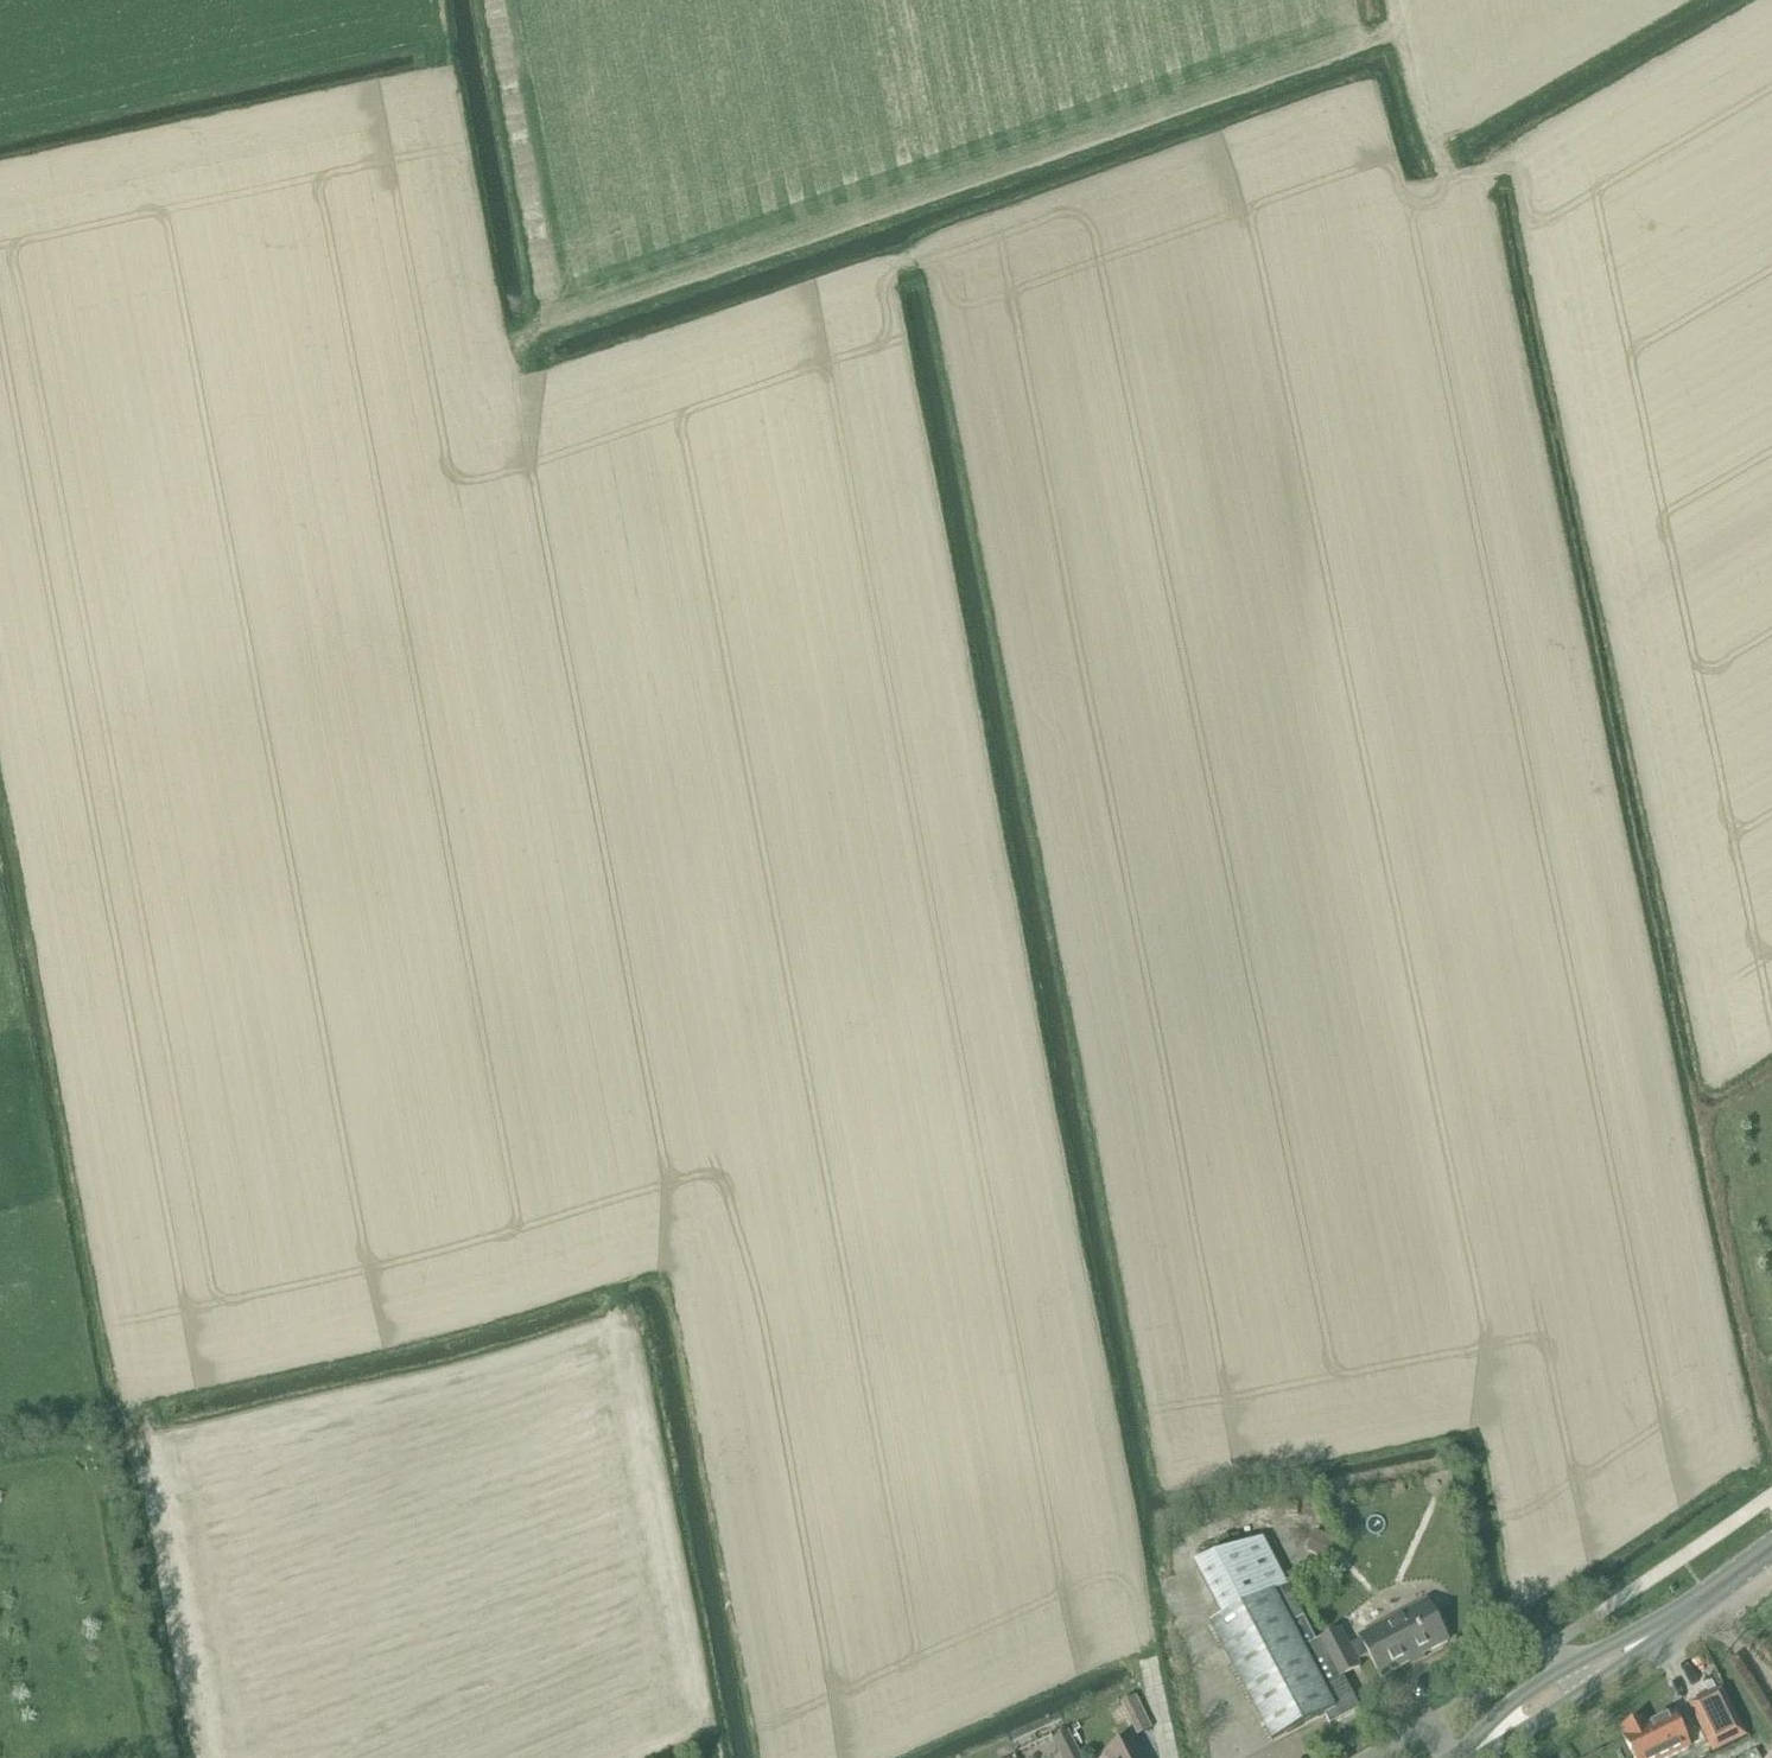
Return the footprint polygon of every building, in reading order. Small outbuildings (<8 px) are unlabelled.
[(1316,1532),(1306,1552),(1332,1565),(1342,1544),(1316,1532)] [(1196,1564),(1221,1612),(1225,1618),(1211,1625),(1273,1743),(1326,1716),(1331,1725),(1361,1710),(1344,1678),(1361,1669),(1357,1662),(1370,1655),(1382,1678),(1449,1642),(1428,1602),(1361,1638),(1362,1640),(1350,1647),(1341,1631),(1317,1643),(1264,1540),(1196,1564)] [(1724,1690),(1691,1706),(1715,1753),(1747,1737),(1724,1690)] [(1120,1706),(1138,1740),(1154,1732),(1136,1698),(1120,1706)] [(1625,1730),(1628,1737),(1625,1739),(1635,1757),(1670,1757),(1691,1748),(1675,1715),(1674,1714),(1654,1724),(1649,1727),(1645,1720),(1625,1730)] [(1069,1734),(1054,1741),(1063,1757),(1081,1757),(1069,1734)] [(1134,1739),(1107,1752),(1110,1757),(1144,1757),(1134,1739)]
